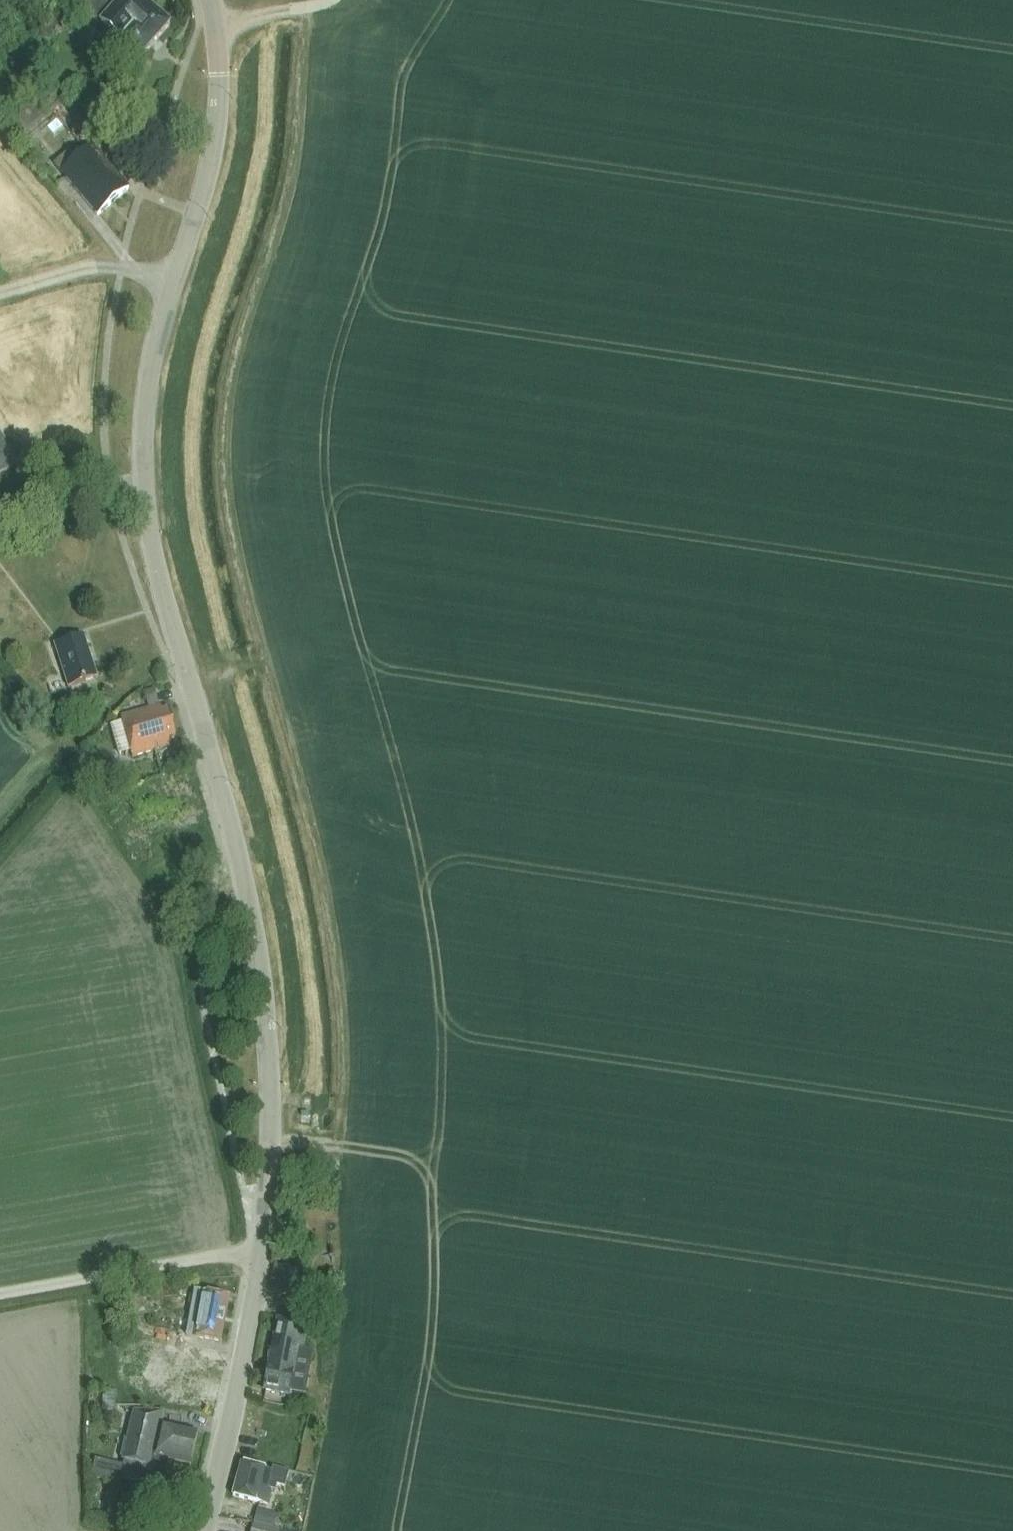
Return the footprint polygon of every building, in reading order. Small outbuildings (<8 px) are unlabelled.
[(85,7),(102,22),(101,23),(111,32),(104,40),(115,50),(120,45),(139,61),(171,25),(142,0),(122,0),(121,1),(120,0),(91,0),(85,7)] [(24,135),(52,111),(39,96),(11,120),(24,135)] [(129,190),(93,147),(76,161),(61,174),(98,217),(129,190)] [(69,153),(55,166),(61,174),(76,161),(69,153)] [(28,503),(7,477),(15,471),(14,469),(12,451),(13,450),(0,434),(0,525),(28,503)] [(69,688),(97,679),(83,637),(55,646),(69,688)] [(170,741),(177,738),(169,709),(161,711),(160,706),(121,718),(123,722),(111,726),(119,755),(131,751),(133,758),(171,745),(170,741)] [(221,1342),(230,1297),(195,1291),(187,1335),(221,1342)] [(303,1349),(307,1325),(278,1320),(272,1352),(270,1354),(269,1359),(270,1362),(269,1366),(264,1390),(288,1395),(297,1348),(303,1349)] [(169,1358),(163,1390),(211,1399),(217,1367),(169,1358)] [(150,1488),(156,1464),(168,1466),(169,1463),(191,1468),(199,1436),(163,1428),(166,1415),(154,1415),(154,1407),(139,1406),(138,1414),(135,1414),(124,1462),(125,1463),(121,1481),(150,1488)] [(272,1484),(285,1488),(289,1472),(272,1467),(271,1472),(241,1464),(233,1496),(267,1505),(272,1484)] [(253,1510),(250,1522),(280,1530),(283,1517),(253,1510)]
